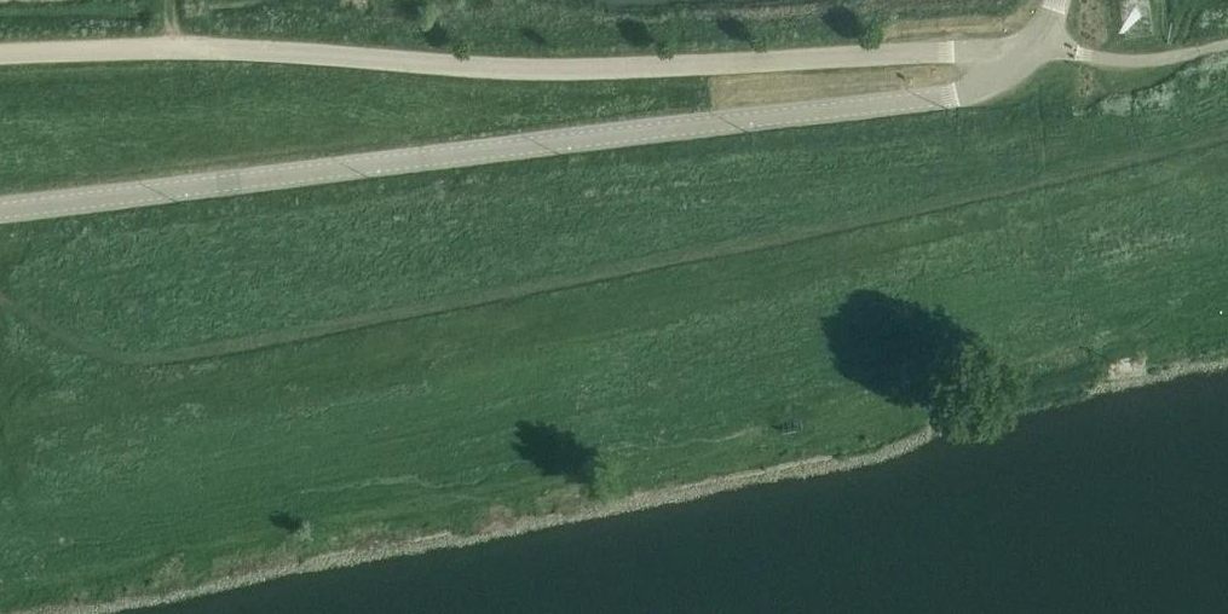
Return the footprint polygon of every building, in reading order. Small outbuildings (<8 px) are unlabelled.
[(1128,27),(1154,22),(1150,0),(1125,0),(1123,0),(1128,27)] [(1119,5),(1105,7),(1109,31),(1123,29),(1119,5)]
